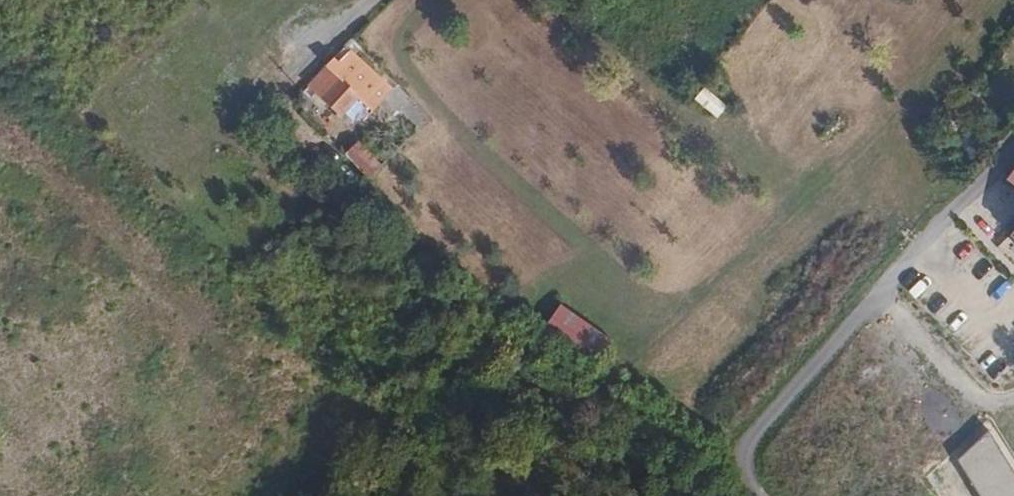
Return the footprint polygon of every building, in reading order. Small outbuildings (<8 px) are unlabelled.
[(345,44),(309,81),(317,90),(323,96),(340,113),(357,96),(373,110),(380,104),(392,93),(345,44)] [(398,86),(392,93),(380,104),(391,114),(399,107),(408,96),(398,86)] [(312,98),(302,88),(294,96),(291,99),(301,109),(303,107),(312,98)] [(323,96),(317,90),(314,93),(320,100),(323,96)] [(399,107),(418,125),(427,115),(408,96),(399,107)] [(368,132),(348,152),(367,175),(388,154),(368,132)] [(1008,176),(1013,169),(1013,167),(1013,162),(1005,173),(1008,176)] [(557,301),(543,325),(586,352),(601,328),(557,301)] [(997,426),(957,448),(984,495),(1013,495),(1013,458),(997,426)]
